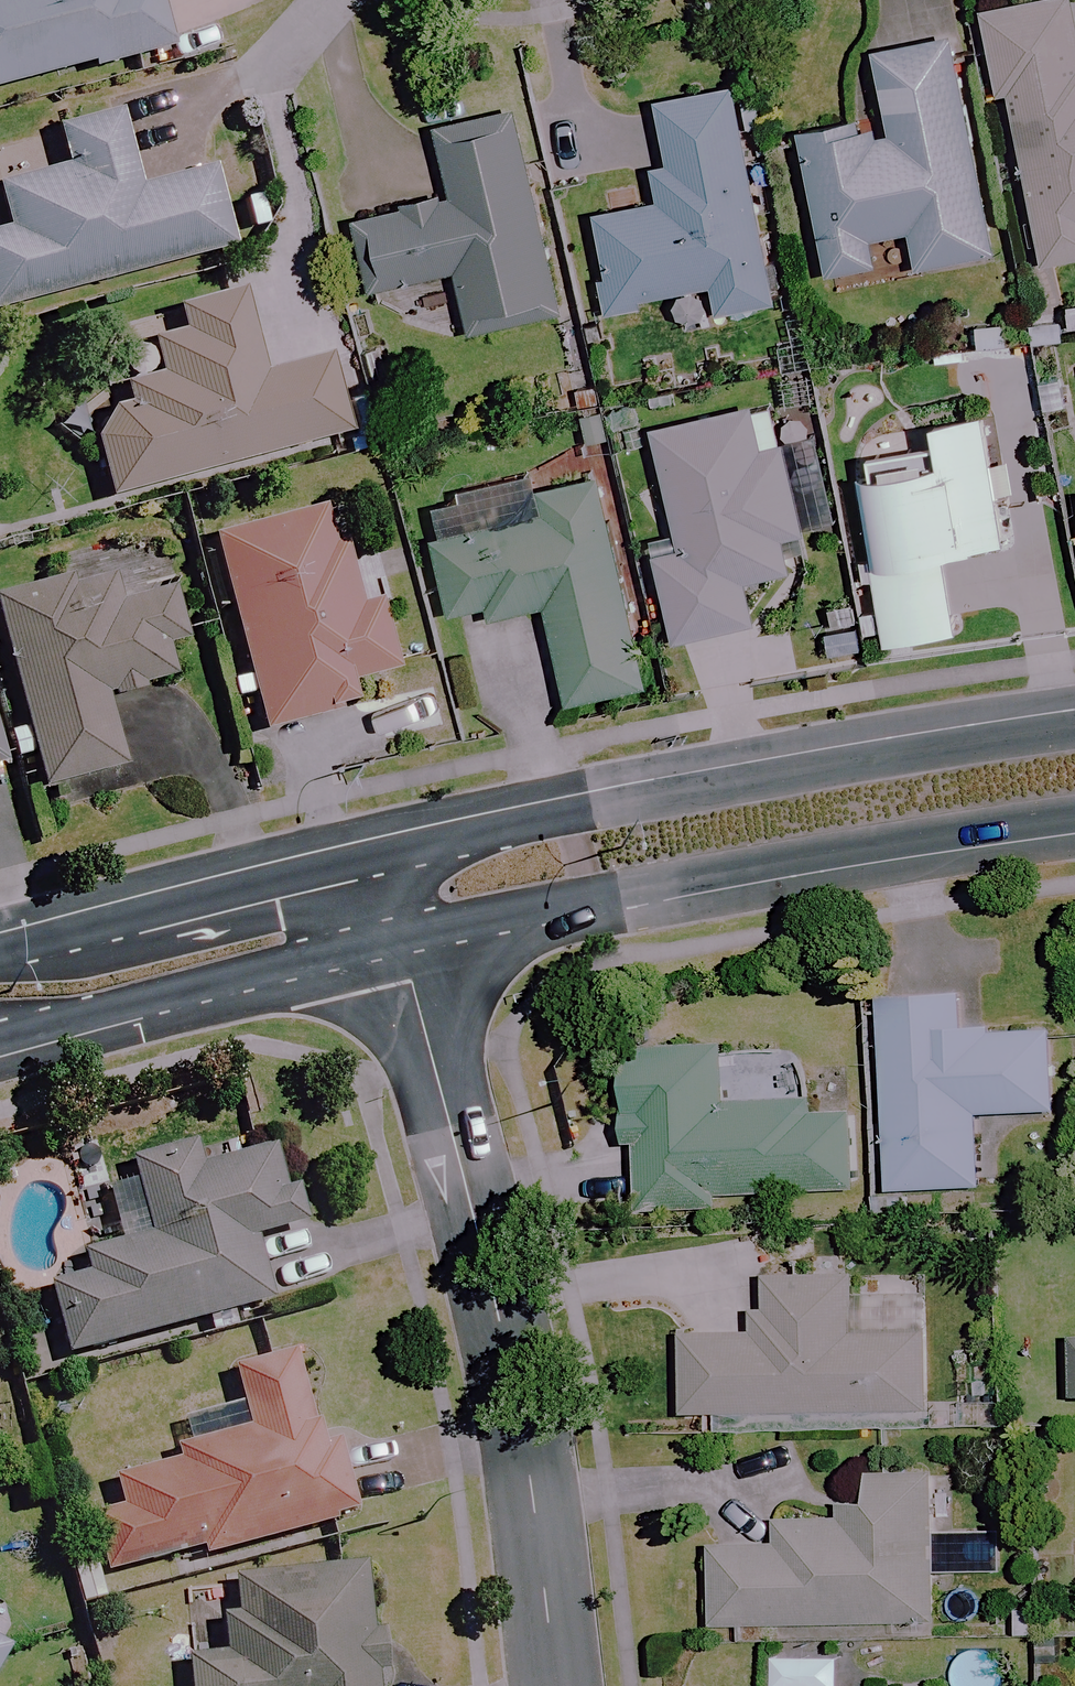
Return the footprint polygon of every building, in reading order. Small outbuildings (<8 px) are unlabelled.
[(170,47),(160,0),(0,0),(0,86),(170,47)] [(1066,0),(1052,0),(976,13),(990,92),(1000,91),(1029,267),(1074,260),(1074,51),(1066,0)] [(987,256),(942,38),(865,54),(879,120),(790,139),(819,279),(871,268),(865,242),(903,234),(911,271),(987,256)] [(770,306),(730,90),(647,105),(665,203),(596,216),(614,313),(641,308),(639,299),(714,285),(720,316),(770,306)] [(122,112),(59,129),(69,168),(0,186),(0,192),(10,231),(0,234),(0,308),(231,248),(210,169),(142,187),(122,112)] [(566,312),(522,112),(443,129),(458,198),(361,219),(376,289),(461,270),(474,332),(566,312)] [(265,375),(243,292),(177,310),(183,333),(152,342),(161,377),(123,388),(127,403),(90,413),(112,495),(352,432),(333,358),(265,375)] [(754,455),(744,413),(659,432),(684,541),(656,547),(677,642),(748,626),(739,584),(785,574),(777,538),(797,533),(778,450),(754,455)] [(995,549),(977,418),(933,424),(939,466),(855,477),(878,647),(952,637),(941,557),(995,549)] [(652,684),(601,478),(540,493),(545,514),(436,541),(455,617),(489,609),(492,619),(551,605),(575,702),(652,684)] [(1067,496),(1074,545),(1074,495),(1067,496)] [(355,607),(329,507),(215,537),(266,730),(355,707),(348,681),(399,668),(382,600),(355,607)] [(127,565),(0,600),(0,627),(43,786),(123,765),(104,695),(172,676),(163,644),(184,638),(170,586),(135,596),(127,565)] [(960,1036),(959,1000),(876,1002),(880,1191),(976,1190),(974,1116),(1046,1115),(1045,1034),(960,1036)] [(850,1097),(776,1100),(721,1103),(718,1050),(632,1054),(634,1086),(607,1088),(608,1127),(639,1125),(643,1217),(713,1214),(713,1199),(854,1193),(850,1097)] [(220,1163),(216,1145),(135,1167),(139,1184),(112,1191),(126,1246),(87,1256),(93,1278),(54,1289),(71,1355),(267,1304),(251,1242),(313,1225),(302,1182),(288,1186),(279,1148),(220,1163)] [(851,1333),(850,1279),(751,1280),(753,1337),(690,1338),(691,1416),(848,1413),(921,1412),(919,1332),(851,1333)] [(328,1452),(302,1354),(235,1372),(250,1431),(179,1449),(182,1458),(116,1476),(125,1512),(94,1520),(109,1575),(204,1549),(206,1557),(364,1516),(346,1447),(328,1452)] [(930,1625),(930,1476),(863,1476),(863,1520),(773,1520),(773,1547),(715,1547),(715,1625),(930,1625)] [(371,1633),(362,1565),(235,1581),(240,1620),(224,1622),(229,1660),(191,1665),(194,1685),(394,1685),(402,1685),(395,1630),(371,1633)] [(8,1654),(0,1649),(0,1670),(8,1654)]
